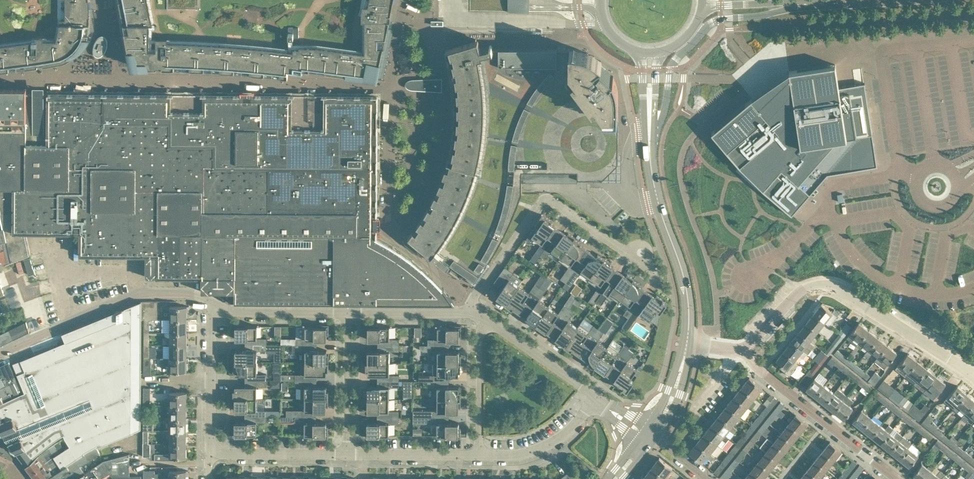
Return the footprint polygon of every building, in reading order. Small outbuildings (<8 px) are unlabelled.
[(2,68),(11,67),(39,63),(39,61),(44,61),(44,62),(43,62),(43,63),(62,60),(65,59),(69,57),(72,55),(75,53),(79,50),(82,46),(84,43),(87,39),(87,37),(89,34),(89,31),(90,23),(91,6),(90,0),(0,0),(0,68),(2,68)] [(132,65),(154,66),(154,65),(157,66),(157,64),(163,64),(163,66),(182,66),(191,67),(197,67),(205,67),(227,69),(244,70),(250,71),(259,71),(266,72),(274,73),(285,74),(288,75),(288,68),(288,67),(302,69),(303,70),(303,67),(318,69),(332,71),(347,73),(362,75),(377,77),(384,46),(390,17),(389,17),(390,12),(391,12),(394,0),(119,0),(132,65)] [(467,12),(528,13),(528,6),(528,0),(467,0),(467,12)] [(93,47),(93,51),(94,54),(96,56),(97,57),(99,57),(102,55),(104,53),(106,51),(107,48),(108,44),(108,40),(107,38),(105,35),(103,34),(101,34),(99,35),(96,37),(95,40),(93,44),(93,47)] [(599,63),(601,62),(602,61),(600,59),(597,57),(595,55),(592,54),(589,53),(587,51),(584,50),(581,50),(578,49),(576,49),(572,49),(557,48),(499,47),(499,48),(492,48),(492,45),(490,45),(481,47),(479,42),(478,38),(467,42),(449,47),(446,48),(448,56),(451,69),(453,83),(454,97),(455,111),(454,125),(452,139),(449,153),(445,167),(441,180),(435,193),(429,205),(422,217),(413,229),(409,235),(430,253),(428,256),(437,262),(437,263),(450,272),(453,267),(474,282),(483,271),(487,265),(491,259),(494,252),(498,246),(502,240),(505,233),(508,227),(511,220),(517,207),(519,201),(522,193),(522,180),(535,180),(535,171),(577,171),(577,179),(602,179),(603,178),(602,178),(617,164),(618,164),(618,97),(618,91),(618,89),(617,87),(617,85),(616,83),(613,76),(609,79),(607,77),(611,74),(603,66),(600,70),(595,66),(599,63)] [(752,98),(712,132),(740,166),(747,161),(769,181),(762,189),(764,190),(792,214),(827,174),(877,166),(865,83),(839,87),(835,64),(789,71),(790,75),(759,106),(752,98)] [(410,87),(441,89),(441,83),(441,76),(410,78),(408,78),(406,79),(405,81),(404,83),(405,85),(406,86),(408,87),(410,87)] [(26,177),(26,161),(26,132),(24,132),(24,110),(26,110),(26,101),(27,101),(27,93),(27,92),(27,89),(27,88),(27,87),(0,87),(0,177),(26,177)] [(1,213),(4,228),(6,240),(8,248),(11,261),(31,254),(26,232),(80,232),(80,234),(75,234),(75,239),(80,239),(80,241),(80,244),(80,255),(147,255),(147,277),(202,277),(202,291),(229,292),(235,292),(235,293),(235,302),(334,303),(334,233),(335,233),(377,233),(377,218),(378,95),(359,95),(341,95),(322,95),(303,95),(285,94),(268,94),(266,94),(255,94),(255,91),(248,91),(241,91),(241,94),(229,94),(175,94),(171,94),(48,93),(41,93),(33,93),(27,93),(27,101),(26,101),(26,110),(24,110),(24,132),(26,132),(26,161),(26,177),(0,177),(0,211),(1,213)] [(400,145),(400,158),(414,157),(414,149),(407,149),(407,145),(400,145)] [(542,214),(535,224),(538,226),(531,236),(542,243),(547,236),(552,239),(559,229),(551,223),(552,221),(542,214)] [(561,257),(575,237),(568,233),(567,234),(559,229),(552,239),(556,242),(551,250),(561,256),(561,257)] [(335,233),(334,233),(334,303),(362,303),(440,304),(454,304),(448,294),(444,289),(443,288),(433,278),(423,268),(412,259),(406,255),(401,251),(389,244),(377,237),(377,233),(335,233)] [(559,260),(569,267),(570,266),(577,257),(581,260),(588,249),(580,244),(582,242),(575,237),(561,257),(561,256),(559,260)] [(540,256),(545,248),(540,245),(535,252),(540,256)] [(550,252),(545,248),(540,256),(545,259),(550,252)] [(604,258),(598,253),(597,255),(588,249),(581,260),(586,263),(581,270),(590,277),(591,277),(604,258)] [(604,258),(591,277),(590,277),(588,280),(598,287),(597,289),(602,292),(602,293),(618,270),(610,264),(611,263),(604,258)] [(502,271),(510,277),(514,273),(505,266),(502,271)] [(570,266),(569,267),(560,279),(566,282),(575,269),(570,266)] [(575,269),(566,282),(571,286),(580,272),(575,269)] [(608,294),(618,302),(621,298),(620,298),(634,279),(627,274),(626,276),(618,270),(602,293),(602,292),(597,300),(602,304),(608,294)] [(505,305),(519,286),(509,278),(496,296),(500,299),(499,300),(505,305)] [(647,291),(639,285),(640,283),(634,279),(620,298),(621,298),(630,305),(635,298),(640,301),(647,291)] [(535,294),(540,287),(535,284),(530,291),(535,294)] [(529,303),(524,300),(529,293),(519,286),(505,305),(512,310),(513,308),(521,314),(529,303)] [(545,291),(540,287),(535,294),(540,298),(545,291)] [(644,304),(639,311),(658,325),(659,321),(660,317),(660,312),(667,302),(656,295),(655,296),(647,291),(640,301),(644,304)] [(566,302),(570,296),(563,292),(560,298),(566,302)] [(50,297),(31,303),(39,329),(58,323),(50,297)] [(535,326),(548,306),(538,299),(533,306),(529,303),(521,314),(529,319),(528,321),(535,326)] [(141,375),(141,319),(142,302),(141,301),(139,302),(120,310),(120,309),(62,333),(30,346),(34,355),(21,360),(17,361),(13,363),(17,374),(25,392),(21,394),(4,401),(3,402),(0,403),(0,432),(2,435),(5,439),(9,443),(8,444),(16,453),(22,461),(25,464),(32,458),(47,446),(59,437),(64,435),(65,438),(70,446),(69,447),(54,456),(60,464),(62,468),(77,459),(85,453),(84,452),(96,446),(97,447),(141,429),(141,388),(141,375)] [(144,319),(150,319),(155,319),(155,301),(142,301),(142,319),(144,319)] [(822,303),(814,313),(825,322),(829,317),(834,320),(837,316),(822,303)] [(564,315),(569,308),(564,305),(559,311),(564,315)] [(170,306),(170,319),(187,319),(187,306),(170,306)] [(558,324),(554,321),(559,313),(548,306),(535,326),(542,330),(543,329),(551,334),(558,324)] [(634,310),(629,307),(623,314),(628,318),(630,315),(634,310)] [(574,312),(569,308),(564,315),(569,319),(574,312)] [(639,314),(634,310),(630,315),(628,318),(622,327),(627,330),(639,314)] [(825,322),(814,313),(806,323),(817,332),(825,322)] [(187,332),(187,319),(170,319),(170,332),(187,332)] [(564,346),(580,324),(580,323),(577,327),(568,320),(563,327),(558,324),(551,334),(559,340),(558,342),(564,346)] [(26,323),(26,321),(19,324),(24,335),(29,332),(26,323)] [(856,345),(868,329),(859,322),(850,333),(850,334),(847,338),(856,345)] [(234,323),(234,324),(234,334),(236,334),(236,339),(257,339),(257,325),(245,325),(245,323),(234,323)] [(810,341),(817,332),(806,323),(798,332),(810,341)] [(838,332),(839,333),(843,337),(851,327),(845,323),(838,332)] [(24,335),(19,324),(13,327),(18,337),(24,335)] [(329,335),(329,324),(317,324),(317,326),(305,326),(305,339),(327,339),(327,335),(329,335)] [(366,324),(366,335),(368,335),(368,339),(390,339),(390,326),(378,326),(378,324),(366,324)] [(588,345),(583,341),(589,332),(594,336),(599,328),(594,324),(590,331),(580,324),(564,346),(571,351),(572,349),(580,355),(588,345)] [(428,339),(428,345),(435,345),(435,340),(459,340),(459,335),(461,335),(461,325),(449,325),(449,327),(434,326),(434,339),(428,339)] [(18,337),(13,327),(8,330),(13,340),(18,337)] [(594,336),(599,339),(604,331),(599,328),(594,336)] [(868,348),(878,337),(868,329),(856,345),(861,349),(864,345),(868,348)] [(13,340),(8,330),(2,332),(7,343),(13,340)] [(187,345),(187,332),(170,332),(170,345),(187,345)] [(814,345),(810,341),(798,332),(791,341),(806,353),(807,354),(814,345)] [(836,346),(843,337),(839,333),(832,343),(836,346)] [(878,356),(887,344),(878,337),(868,348),(869,349),(865,354),(869,357),(873,352),(878,356)] [(411,343),(414,353),(420,351),(417,341),(411,343)] [(594,367),(610,344),(609,344),(607,347),(597,341),(592,348),(588,345),(580,355),(588,361),(587,362),(594,367)] [(806,353),(791,341),(784,351),(795,360),(800,354),(803,357),(806,353)] [(836,346),(832,343),(824,353),(828,356),(836,346)] [(281,344),(267,344),(267,350),(267,352),(281,352),(281,344)] [(619,351),(610,344),(594,367),(600,372),(602,370),(609,376),(617,365),(612,362),(619,353),(623,356),(629,349),(624,345),(619,351)] [(897,352),(887,344),(878,356),(875,360),(884,368),(888,364),(897,352)] [(187,358),(187,345),(170,345),(170,357),(170,358),(187,358)] [(233,354),(233,362),(257,362),(257,349),(235,349),(235,354),(233,354)] [(623,356),(628,360),(634,352),(629,349),(623,356)] [(847,357),(837,349),(834,354),(843,361),(847,357)] [(301,362),(329,362),(329,354),(327,354),(327,350),(305,350),(305,362),(301,362)] [(366,354),(366,363),(390,363),(390,350),(368,350),(368,354),(366,354)] [(433,362),(433,363),(461,363),(461,355),(459,355),(459,351),(437,350),(437,362),(433,362)] [(799,363),(795,360),(784,351),(776,360),(782,364),(779,367),(790,375),(799,363)] [(828,356),(824,353),(817,362),(821,365),(828,356)] [(917,360),(908,353),(899,364),(895,368),(905,376),(909,372),(908,371),(917,360)] [(839,367),(842,363),(832,356),(829,360),(839,367)] [(187,371),(187,358),(170,358),(170,357),(163,357),(163,364),(170,364),(170,371),(187,371)] [(847,357),(843,361),(853,368),(856,364),(847,357)] [(917,379),(926,368),(917,360),(908,371),(909,372),(917,379)] [(626,361),(621,368),(617,365),(609,376),(618,381),(616,383),(627,390),(634,381),(630,378),(637,369),(626,361)] [(257,374),(257,362),(233,362),(233,370),(235,370),(235,374),(257,374)] [(329,371),(329,362),(301,362),(301,374),(295,374),(281,374),(281,380),(295,380),(303,380),(303,375),(327,375),(327,371),(329,371)] [(813,374),(821,365),(817,362),(809,371),(809,370),(809,371),(813,374)] [(1,388),(5,386),(7,385),(17,380),(10,363),(0,368),(0,376),(2,380),(0,381),(0,388),(1,388)] [(389,375),(390,363),(366,363),(366,371),(368,371),(368,375),(389,375)] [(461,371),(461,363),(433,363),(433,375),(419,374),(419,381),(428,381),(435,381),(435,375),(459,376),(459,371),(461,371)] [(842,363),(839,367),(848,375),(851,371),(842,363)] [(856,364),(853,368),(862,376),(865,372),(856,364)] [(829,379),(833,374),(825,368),(821,373),(829,379)] [(927,386),(936,375),(926,368),(917,379),(918,379),(914,383),(924,391),(927,387),(927,386)] [(804,387),(813,374),(809,371),(799,383),(804,387)] [(851,371),(848,375),(858,382),(861,378),(851,371)] [(865,372),(862,376),(874,385),(881,376),(875,372),(871,377),(865,372)] [(946,383),(936,375),(927,386),(927,387),(937,394),(946,383)] [(750,377),(742,386),(755,397),(763,387),(750,377)] [(816,396),(824,385),(815,377),(806,388),(816,396)] [(861,378),(858,382),(863,386),(860,389),(867,394),(872,387),(861,378)] [(12,392),(13,395),(21,391),(17,380),(7,385),(5,386),(1,388),(0,388),(0,403),(3,402),(1,398),(12,392)] [(303,386),(303,380),(295,380),(295,386),(301,386),(301,398),(328,398),(329,390),(327,390),(327,386),(303,386)] [(889,397),(892,393),(895,389),(884,380),(877,388),(889,397)] [(435,386),(435,381),(428,381),(428,387),(433,387),(433,399),(461,399),(461,391),(459,391),(459,387),(435,386)] [(233,390),(233,398),(257,398),(257,385),(235,385),(235,390),(233,390)] [(825,404),(834,393),(824,385),(816,396),(825,404)] [(957,404),(966,393),(957,385),(944,401),(953,408),(957,404)] [(366,390),(366,399),(389,399),(389,386),(368,386),(368,390),(366,390)] [(755,397),(742,386),(734,396),(747,406),(755,397)] [(834,411),(847,395),(838,388),(834,393),(825,404),(834,411)] [(873,395),(883,403),(886,399),(877,391),(873,395)] [(170,392),(170,405),(187,405),(187,392),(170,392)] [(903,401),(913,408),(920,399),(910,392),(903,401)] [(892,393),(889,397),(897,404),(901,400),(892,393)] [(973,402),(973,400),(966,393),(957,404),(953,408),(957,412),(961,407),(966,411),(973,402)] [(265,394),(264,402),(277,402),(277,394),(265,394)] [(767,405),(766,406),(770,409),(778,400),(771,394),(764,403),(767,405)] [(844,419),(853,408),(849,405),(853,400),(847,395),(834,411),(844,419)] [(747,406),(734,396),(727,405),(740,416),(747,406)] [(257,410),(257,398),(233,398),(233,406),(235,406),(235,410),(257,410)] [(328,407),(328,398),(301,398),(301,399),(305,399),(305,411),(317,411),(326,411),(326,407),(328,407)] [(389,411),(389,399),(366,399),(366,407),(368,407),(368,411),(389,411)] [(461,407),(461,399),(433,399),(437,399),(437,410),(437,411),(459,411),(459,407),(461,407)] [(895,406),(886,399),(883,403),(892,410),(895,406)] [(901,400),(897,404),(907,411),(910,408),(901,400)] [(916,410),(930,413),(933,401),(929,400),(928,404),(918,401),(916,410)] [(781,402),(773,411),(777,414),(785,405),(781,402)] [(966,411),(966,412),(961,418),(965,422),(971,416),(973,419),(973,402),(966,411)] [(187,418),(187,405),(170,405),(170,418),(187,418)] [(740,416),(727,405),(719,415),(737,429),(744,419),(740,416)] [(763,419),(770,409),(766,406),(759,416),(763,419)] [(905,414),(895,406),(892,410),(902,418),(905,414)] [(920,415),(910,408),(907,411),(916,419),(920,415)] [(862,428),(871,417),(861,410),(853,421),(862,428)] [(936,419),(940,413),(934,410),(931,415),(936,419)] [(769,424),(777,414),(773,411),(765,421),(769,424)] [(800,433),(808,423),(796,414),(788,424),(800,433)] [(914,421),(905,414),(902,418),(911,425),(914,421)] [(933,433),(937,429),(939,426),(934,422),(934,421),(932,419),(933,418),(929,414),(921,423),(933,433)] [(737,429),(719,415),(712,424),(725,434),(729,429),(735,433),(737,429)] [(952,415),(946,426),(951,429),(957,418),(952,415)] [(755,428),(763,419),(759,416),(751,425),(755,428)] [(872,436),(880,425),(871,417),(862,428),(872,436)] [(187,431),(187,418),(170,418),(170,431),(187,431)] [(233,425),(233,436),(245,436),(245,434),(257,434),(257,421),(235,421),(235,425),(233,425)] [(305,421),(305,435),(316,435),(316,437),(328,437),(328,426),(326,426),(326,422),(305,421)] [(762,433),(766,437),(767,435),(766,434),(769,431),(766,428),(769,424),(765,421),(758,430),(762,433)] [(924,429),(914,421),(911,425),(920,432),(924,429)] [(365,426),(365,437),(371,437),(377,437),(377,435),(389,435),(389,422),(367,422),(367,426),(365,426)] [(437,422),(437,423),(437,435),(449,435),(449,437),(461,437),(461,427),(459,427),(459,422),(437,422)] [(725,434),(712,424),(704,433),(717,444),(722,438),(726,441),(730,437),(725,434)] [(792,442),(800,433),(788,424),(781,433),(792,442)] [(881,443),(890,432),(893,428),(889,424),(885,429),(880,425),(872,436),(881,443)] [(748,438),(755,428),(751,425),(744,434),(748,438)] [(933,436),(924,429),(920,432),(930,440),(933,436)] [(937,429),(933,433),(942,440),(942,439),(946,436),(937,429)] [(754,443),(762,433),(758,430),(750,439),(754,443)] [(187,443),(187,431),(170,431),(169,443),(187,443)] [(891,451),(899,440),(903,436),(898,432),(894,436),(890,432),(881,443),(891,451)] [(710,453),(717,444),(704,433),(697,442),(710,453)] [(781,433),(780,434),(773,443),(785,452),(792,442),(781,433)] [(740,447),(748,438),(744,434),(736,444),(740,447)] [(950,439),(946,436),(942,439),(952,447),(955,443),(954,442),(956,439),(952,436),(950,439)] [(54,456),(69,446),(64,438),(48,448),(39,456),(26,466),(32,475),(36,478),(46,478),(62,468),(60,464),(58,465),(52,457),(54,456)] [(777,461),(785,452),(773,443),(768,438),(760,447),(766,452),(777,461)] [(747,452),(754,443),(750,439),(743,449),(747,452)] [(900,458),(909,447),(899,440),(891,451),(900,458)] [(940,448),(945,452),(948,448),(937,440),(931,448),(937,452),(940,448)] [(834,460),(842,450),(830,441),(822,451),(834,460)] [(715,456),(710,453),(697,442),(689,452),(702,463),(707,457),(711,460),(715,456)] [(187,443),(169,443),(169,453),(155,453),(155,460),(174,460),(174,456),(187,456),(187,443)] [(964,450),(955,443),(952,447),(961,454),(964,450)] [(733,456),(740,447),(736,444),(729,453),(733,456)] [(912,444),(909,447),(900,458),(910,466),(918,455),(921,451),(912,444)] [(81,466),(101,454),(97,447),(96,446),(84,452),(85,453),(77,459),(62,468),(46,478),(76,478),(85,473),(81,466)] [(958,456),(948,448),(945,452),(955,460),(958,456)] [(742,449),(735,458),(739,461),(747,452),(742,449)] [(973,458),(964,450),(961,454),(970,462),(973,458)] [(826,469),(834,460),(822,451),(815,460),(826,469)] [(770,470),(777,461),(766,452),(759,461),(770,470)] [(725,465),(733,456),(729,453),(721,462),(725,465)] [(110,473),(111,472),(112,472),(112,473),(119,474),(119,467),(130,467),(130,454),(104,461),(85,473),(76,478),(100,478),(110,473)] [(968,464),(958,456),(955,460),(964,468),(968,464)] [(659,457),(651,467),(664,478),(672,468),(659,457)] [(732,470),(739,461),(735,458),(728,467),(732,470)] [(770,470),(759,461),(754,458),(747,467),(751,470),(751,471),(761,478),(763,478),(770,470)] [(853,459),(845,469),(850,472),(857,463),(853,459)] [(819,478),(826,469),(815,460),(808,469),(819,478)] [(718,475),(725,465),(721,462),(714,472),(718,475)] [(931,470),(933,467),(929,464),(927,467),(922,463),(913,474),(920,478),(924,478),(931,470)] [(964,468),(965,468),(961,473),(968,478),(971,478),(973,476),(973,469),(968,464),(964,468)] [(860,465),(852,474),(856,478),(856,477),(860,472),(864,468),(860,465)] [(130,476),(130,467),(119,467),(119,474),(112,473),(112,472),(111,472),(110,473),(112,475),(130,476)] [(651,467),(644,477),(647,478),(663,478),(664,478),(651,467)] [(732,470),(728,467),(720,477),(723,478),(725,478),(732,470)] [(819,478),(808,469),(800,478),(818,478),(819,478)] [(850,472),(845,469),(838,478),(839,478),(844,478),(850,472)] [(155,470),(144,470),(144,478),(155,478),(155,470)] [(187,470),(169,470),(169,478),(187,478),(187,470)] [(941,478),(944,473),(940,470),(936,474),(931,470),(924,478),(940,478),(941,478)] [(751,471),(744,478),(761,478),(751,471)]
